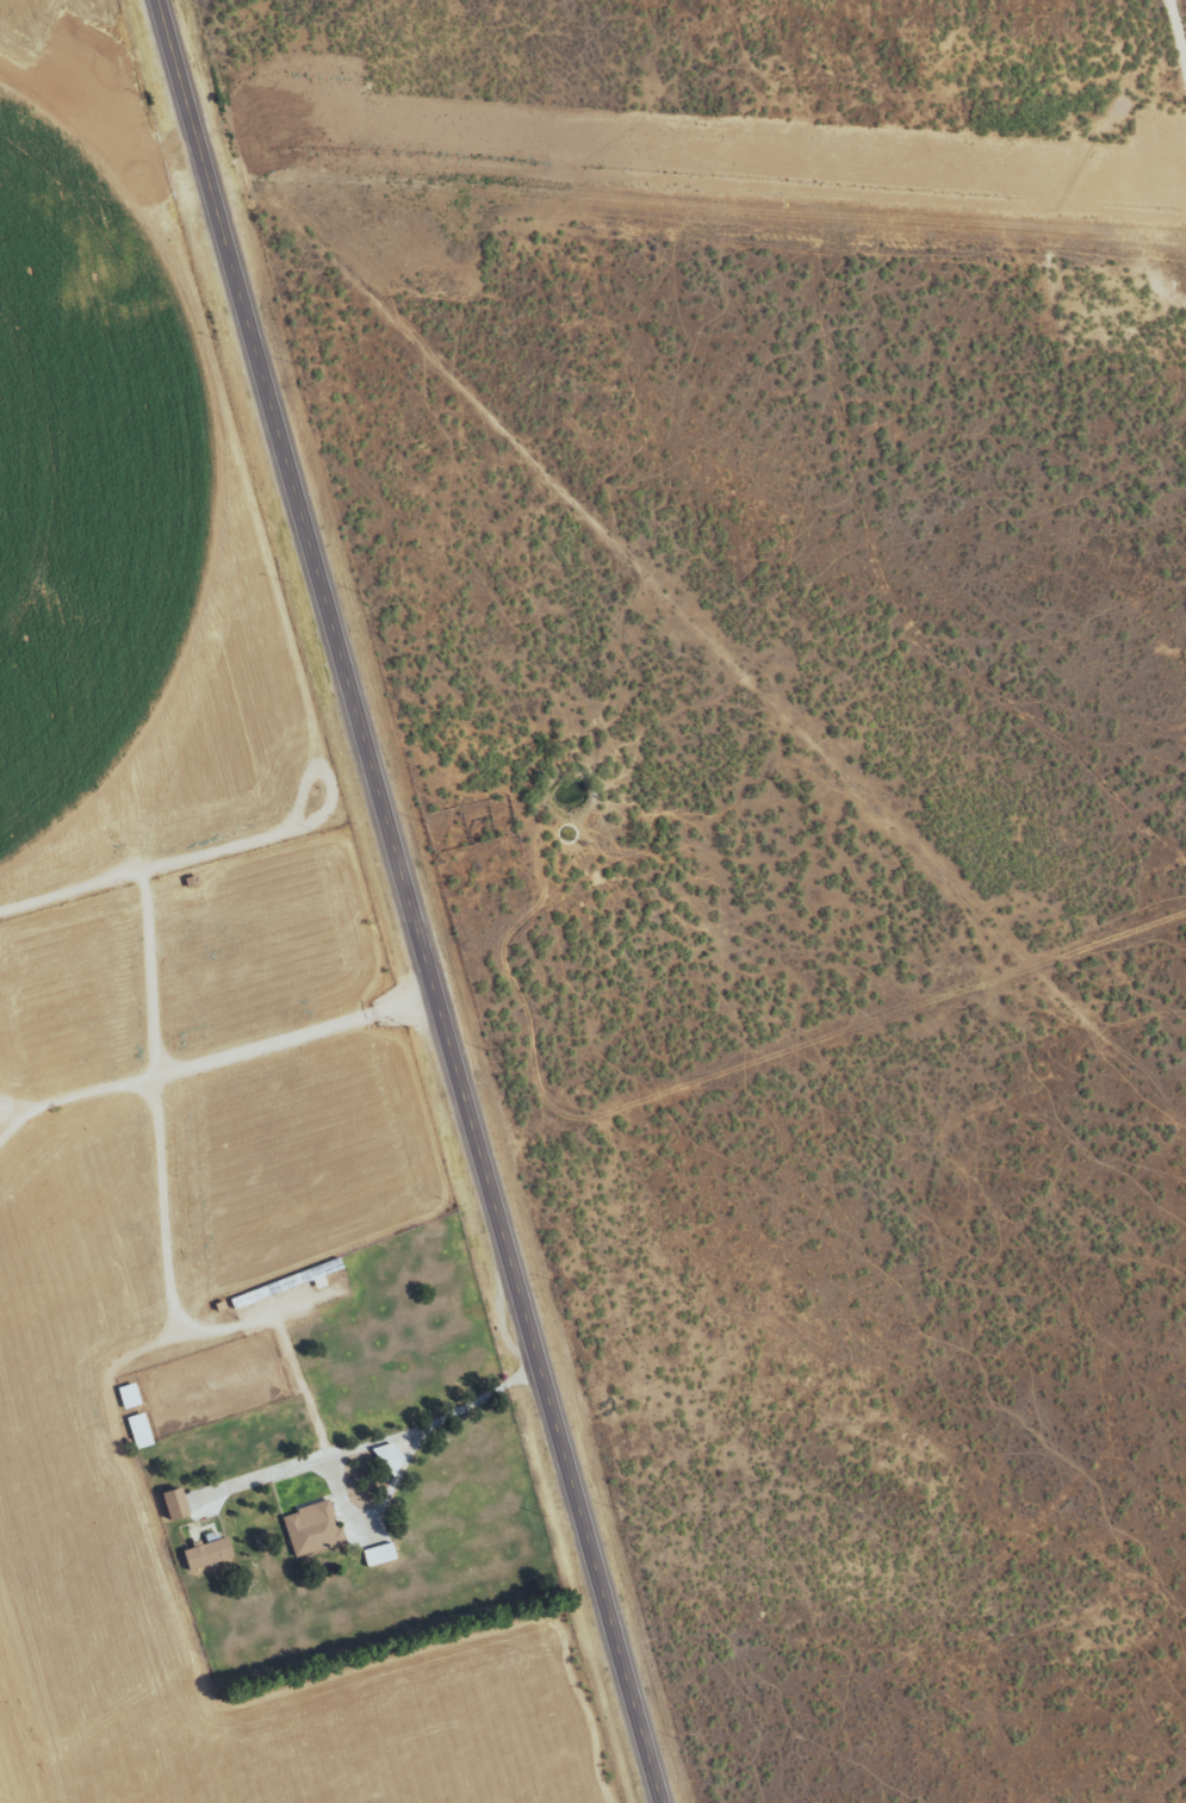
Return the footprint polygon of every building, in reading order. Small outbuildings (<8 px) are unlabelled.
[(143,1407),(136,1385),(119,1390),(125,1412),(143,1407)] [(163,1496),(171,1523),(190,1517),(183,1490),(163,1496)] [(235,1560),(230,1541),(185,1552),(190,1572),(235,1560)]
